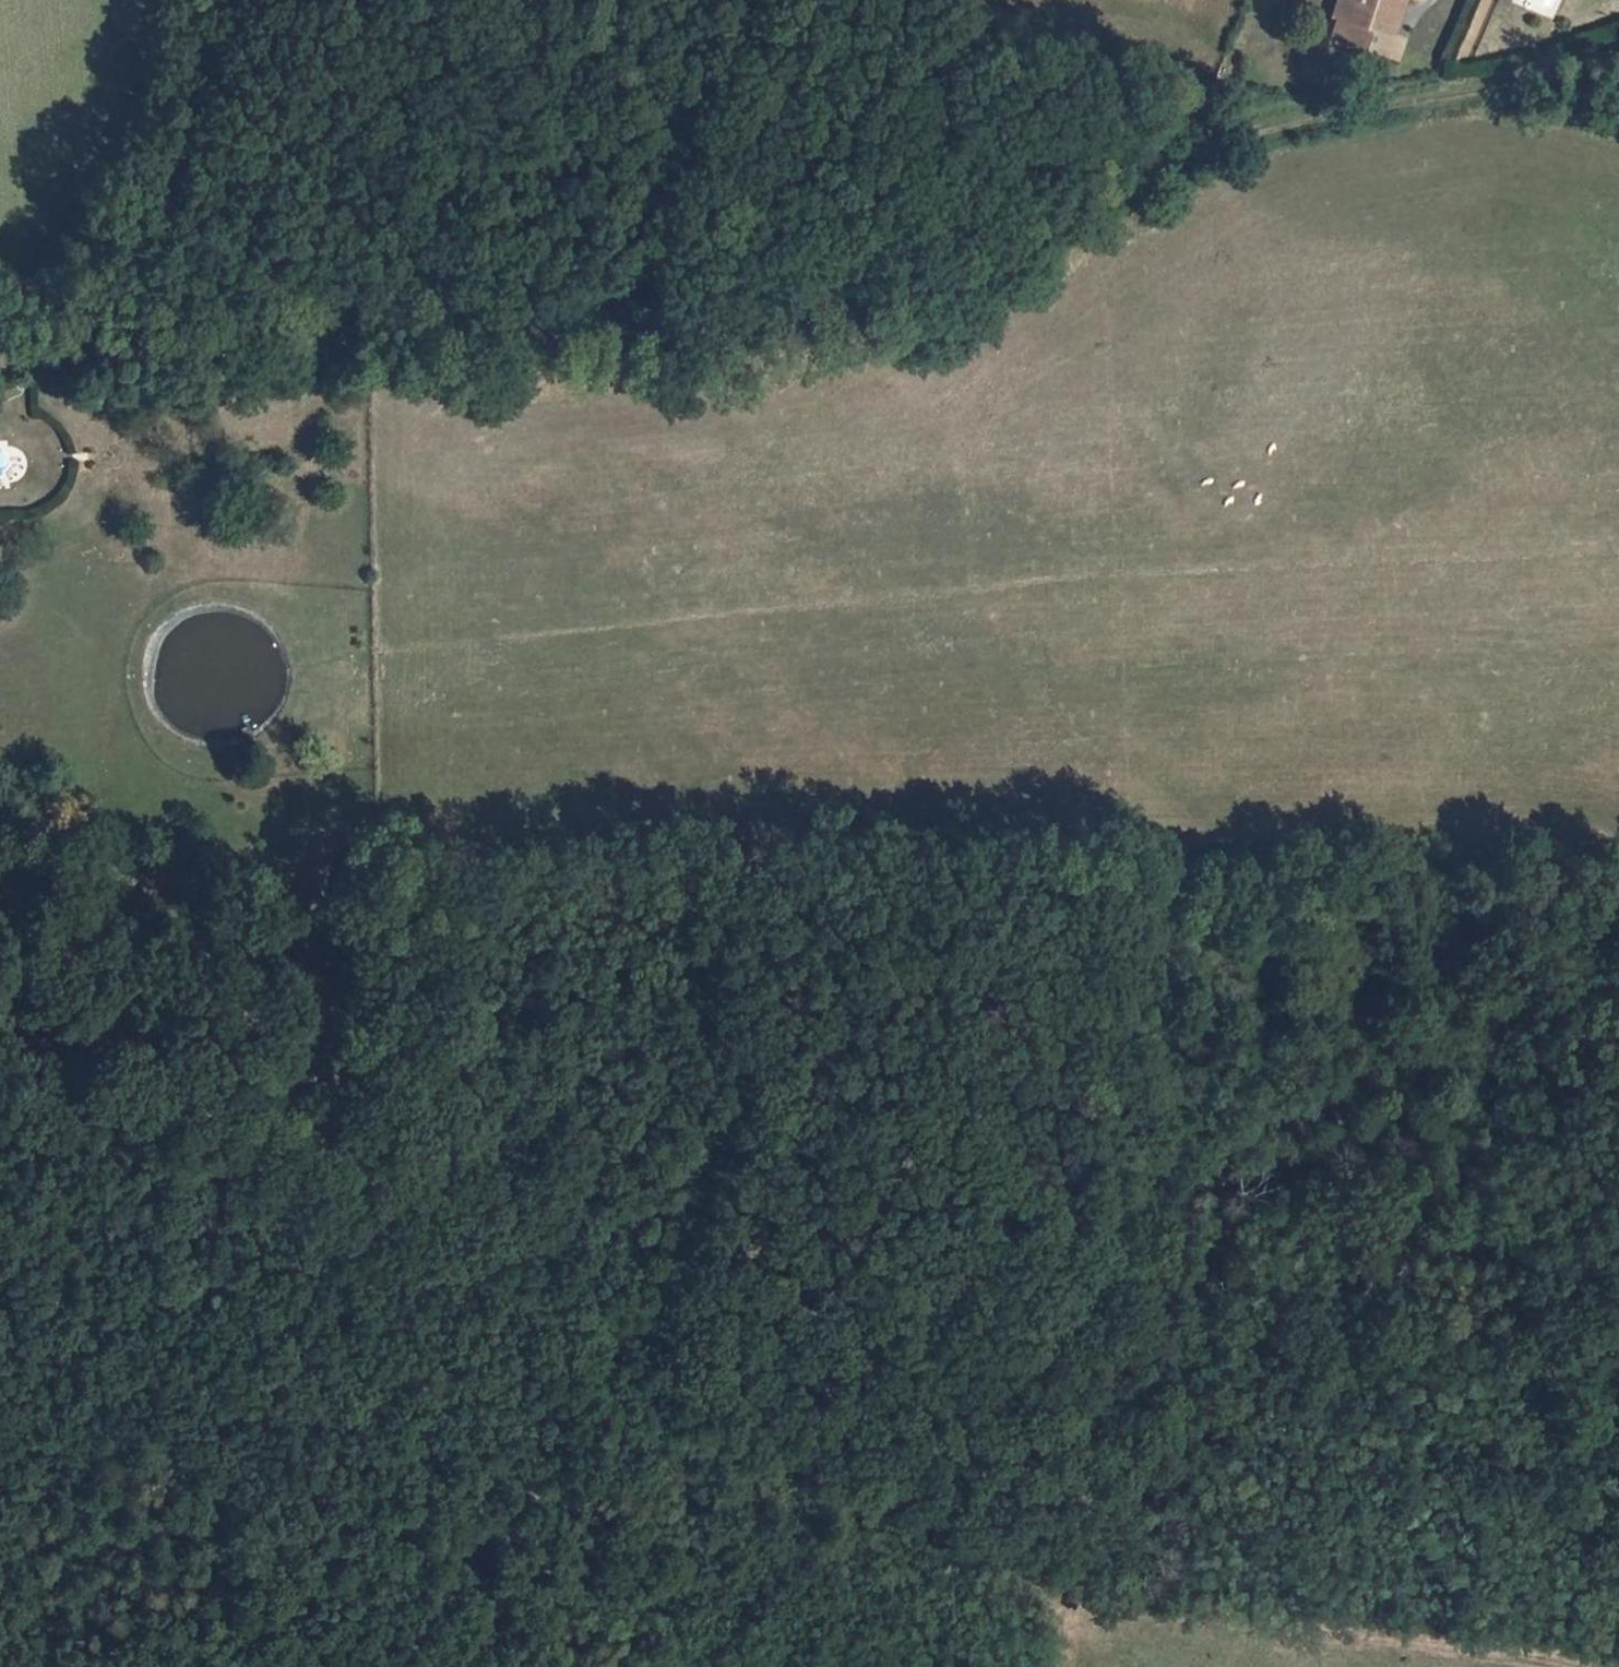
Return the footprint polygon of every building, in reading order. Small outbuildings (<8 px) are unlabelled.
[(1355,26),(1363,1),(1361,0),(1345,0),(1338,20),(1355,26)] [(1363,1),(1355,26),(1349,45),(1392,59),(1398,39),(1389,36),(1401,0),(1361,0),(1363,1)] [(1410,0),(1401,0),(1389,36),(1398,39),(1410,0)] [(1408,43),(1398,39),(1392,59),(1402,62),(1408,43)]
